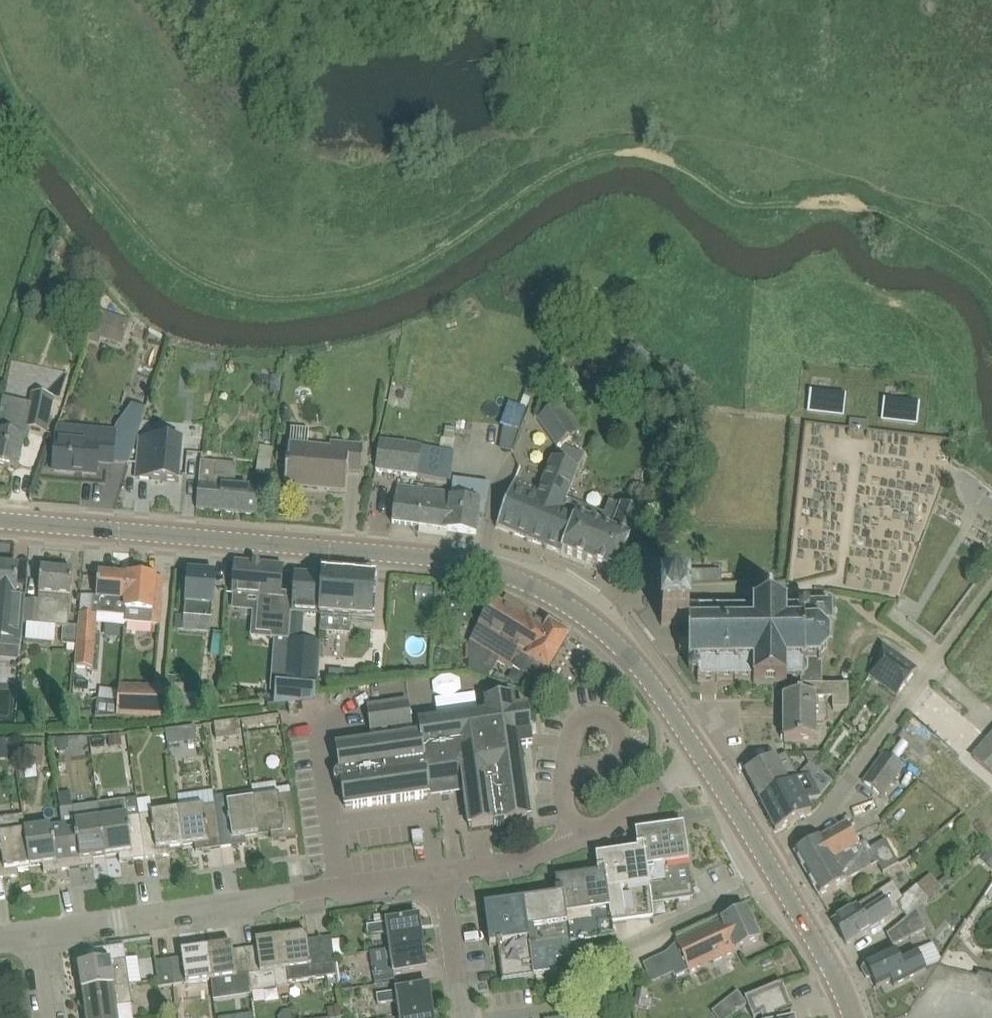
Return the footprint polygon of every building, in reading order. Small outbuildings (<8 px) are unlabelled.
[(102,320),(97,336),(121,343),(126,328),(102,320)] [(846,396),(812,392),(809,412),(844,416),(846,396)] [(18,469),(22,449),(24,441),(28,442),(31,430),(48,434),(56,399),(32,394),(31,404),(3,399),(0,415),(0,465),(18,469)] [(920,405),(885,401),(883,420),(917,424),(920,405)] [(581,431),(562,404),(538,421),(557,448),(581,431)] [(850,429),(868,431),(869,422),(851,420),(850,429)] [(116,432),(58,426),(54,471),(75,473),(76,471),(83,472),(83,474),(97,475),(98,462),(113,464),(115,444),(116,432)] [(346,492),(348,475),(360,476),(363,445),(331,442),(330,448),(309,446),(310,430),(290,428),(285,487),(319,490),(319,486),(327,487),(327,491),(346,492)] [(179,482),(183,442),(155,440),(154,452),(139,451),(137,479),(179,482)] [(452,451),(381,440),(376,472),(418,478),(447,482),(452,451)] [(260,447),(256,476),(270,478),(274,449),(260,447)] [(563,553),(582,506),(566,500),(566,499),(577,471),(553,461),(541,490),(517,481),(507,507),(499,526),(498,525),(497,527),(557,551),(563,553)] [(197,509),(257,514),(261,489),(236,487),(237,480),(216,478),(217,463),(201,462),(197,509)] [(421,527),(438,529),(447,530),(447,531),(477,535),(481,504),(453,499),(453,494),(418,489),(398,487),(393,524),(421,527)] [(613,572),(617,574),(623,555),(640,514),(621,506),(611,530),(599,526),(603,515),(582,506),(563,553),(565,553),(613,572)] [(671,584),(671,568),(670,562),(638,563),(634,583),(671,584)] [(17,587),(19,567),(3,566),(1,563),(0,563),(0,647),(1,638),(22,639),(26,597),(17,596),(17,587)] [(281,598),(284,567),(236,563),(233,596),(258,598),(255,634),(272,635),(272,639),(289,640),(291,613),(292,613),(293,599),(281,598)] [(69,625),(72,592),(73,572),(42,569),(39,602),(27,601),(25,625),(65,628),(63,645),(77,646),(79,626),(78,626),(69,625)] [(185,616),(213,619),(216,575),(188,573),(185,616)] [(125,626),(125,624),(126,609),(129,577),(99,574),(97,599),(93,599),(91,617),(79,616),(78,626),(79,626),(77,646),(75,668),(93,670),(97,624),(125,626)] [(321,616),(324,577),(295,574),(293,599),(292,613),(321,616)] [(324,577),(321,616),(321,618),(372,622),(375,580),(376,578),(374,578),(355,577),(353,576),(353,578),(346,577),(346,576),(345,576),(326,575),(326,574),(324,574),(324,577)] [(125,624),(160,626),(164,578),(129,576),(129,577),(126,609),(125,624)] [(690,609),(690,597),(662,597),(662,626),(689,626),(689,636),(680,636),(680,654),(689,660),(689,671),(692,674),(698,674),(698,682),(701,682),(701,680),(717,680),(717,681),(719,681),(719,679),(735,679),(735,681),(738,681),(738,679),(754,679),(754,684),(788,684),(788,680),(802,680),(802,688),(803,688),(803,697),(785,697),(785,727),(782,727),(782,738),(785,738),(785,741),(805,741),(816,741),(815,700),(832,700),(832,711),(848,711),(849,706),(849,686),(822,686),(822,665),(821,662),(829,653),(832,655),(833,652),(830,651),(830,639),(833,637),(833,635),(833,606),(815,606),(815,603),(809,603),(808,603),(807,603),(806,602),(805,602),(804,602),(802,603),(801,604),(801,605),(800,606),(800,607),(800,608),(800,610),(801,611),(787,611),(787,606),(785,606),(754,605),(754,610),(738,610),(738,608),(735,608),(735,610),(719,610),(719,608),(716,608),(716,609),(701,609),(701,607),(698,607),(698,609),(690,609)] [(568,639),(568,638),(550,627),(548,630),(529,619),(533,614),(507,598),(503,605),(496,600),(470,643),(469,672),(489,679),(498,663),(512,671),(514,667),(535,680),(538,675),(543,678),(548,670),(548,671),(564,646),(565,646),(566,645),(564,644),(567,640),(568,641),(569,640),(568,639)] [(303,640),(304,630),(292,629),(291,639),(303,640)] [(288,640),(286,683),(313,685),(316,642),(288,640)] [(898,697),(917,670),(883,645),(877,666),(870,676),(898,697)] [(165,718),(197,715),(197,694),(185,695),(185,687),(176,687),(176,679),(168,678),(168,687),(167,687),(165,718)] [(289,704),(303,702),(316,700),(316,699),(316,686),(273,685),(275,706),(289,704)] [(118,718),(165,718),(167,687),(166,689),(120,687),(120,691),(118,718)] [(96,717),(118,718),(120,691),(101,688),(99,700),(98,700),(96,717)] [(208,695),(208,699),(208,714),(217,713),(218,713),(218,712),(218,695),(208,695)] [(519,736),(532,734),(529,711),(528,711),(528,708),(523,709),(523,708),(521,708),(521,709),(516,710),(516,709),(515,704),(516,704),(516,702),(515,702),(514,698),(511,698),(511,697),(488,701),(488,702),(485,702),(487,713),(477,714),(477,715),(420,723),(420,726),(419,726),(419,727),(413,728),(410,704),(409,704),(408,701),(369,707),(369,710),(368,710),(373,741),(369,742),(364,743),(364,742),(359,743),(360,744),(337,747),(337,750),(344,806),(345,806),(346,808),(430,797),(429,794),(430,794),(429,786),(440,784),(441,795),(454,793),(453,783),(462,781),(469,827),(472,827),(472,828),(528,820),(528,819),(531,819),(521,749),(522,749),(521,745),(519,736)] [(304,712),(303,702),(289,704),(290,714),(304,712)] [(238,721),(215,725),(217,740),(241,737),(238,721)] [(167,731),(168,745),(198,741),(197,728),(167,731)] [(110,748),(122,747),(122,736),(109,737),(110,748)] [(974,758),(991,774),(991,738),(974,758)] [(68,740),(58,741),(59,750),(66,749),(68,746),(68,740)] [(26,747),(23,765),(43,768),(45,750),(26,747)] [(803,753),(809,765),(819,754),(803,753)] [(759,799),(760,800),(789,784),(795,781),(798,777),(796,772),(787,754),(776,759),(775,757),(746,772),(759,799)] [(903,769),(901,767),(884,755),(864,783),(880,795),(883,796),(903,769)] [(789,784),(760,800),(760,801),(761,801),(766,812),(776,830),(775,831),(776,832),(810,814),(811,814),(812,813),(811,812),(810,810),(811,809),(809,804),(823,797),(807,770),(799,778),(798,777),(795,781),(789,784)] [(255,799),(260,835),(271,833),(272,841),(298,837),(292,794),(255,799)] [(99,804),(106,856),(119,855),(120,862),(146,859),(140,816),(141,816),(138,799),(99,804)] [(216,805),(222,848),(247,845),(246,837),(260,835),(255,799),(215,804),(215,805),(216,805)] [(63,825),(69,869),(95,866),(94,858),(106,856),(99,804),(60,810),(62,825),(63,825)] [(179,811),(184,846),(195,844),(196,852),(222,848),(216,805),(215,805),(204,807),(179,811)] [(146,859),(171,855),(170,848),(184,846),(179,811),(152,814),(141,816),(140,816),(146,859)] [(5,878),(19,877),(18,869),(31,867),(26,829),(24,816),(0,820),(0,879),(5,878)] [(859,846),(857,841),(847,823),(795,853),(819,897),(837,887),(878,864),(884,874),(899,866),(886,841),(871,849),(867,841),(859,846)] [(62,825),(26,829),(31,867),(43,865),(44,873),(69,869),(63,825),(62,825)] [(603,856),(604,870),(611,922),(653,916),(652,905),(694,899),(684,826),(642,832),(644,846),(637,847),(638,851),(603,856)] [(413,833),(414,846),(425,845),(423,832),(413,833)] [(991,867),(991,848),(982,858),(991,867)] [(564,891),(570,939),(612,933),(610,922),(611,922),(604,870),(598,871),(598,875),(562,880),(564,891)] [(833,922),(847,945),(864,935),(895,917),(894,914),(899,910),(907,919),(916,912),(916,911),(922,906),(933,896),(922,884),(916,889),(915,887),(902,900),(900,899),(893,885),(858,907),(833,922)] [(485,907),(491,948),(498,947),(498,948),(499,948),(503,982),(534,977),(534,979),(535,978),(534,975),(559,972),(557,961),(563,960),(565,970),(573,969),(571,951),(570,939),(564,891),(556,892),(557,898),(485,907)] [(677,942),(684,957),(691,973),(760,941),(746,910),(677,942)] [(925,931),(916,912),(907,919),(887,935),(893,946),(925,931)] [(368,926),(369,936),(387,933),(388,944),(389,949),(423,944),(419,920),(421,920),(421,918),(387,923),(368,926)] [(335,976),(338,976),(332,937),(308,940),(308,934),(282,938),(287,971),(288,983),(328,977),(335,976)] [(287,971),(282,938),(256,941),(257,948),(246,949),(250,976),(253,993),(278,989),(279,996),(290,995),(288,983),(287,971)] [(252,991),(246,949),(234,951),(233,944),(208,948),(212,980),(211,981),(214,996),(252,991)] [(426,968),(423,944),(389,949),(370,952),(372,968),(374,968),(375,978),(428,970),(428,968),(426,968)] [(83,991),(130,985),(125,946),(88,952),(88,953),(90,953),(92,964),(79,966),(83,991)] [(175,986),(211,981),(212,980),(208,948),(182,952),(182,958),(172,960),(175,986)] [(877,985),(876,986),(876,988),(892,983),(894,986),(926,972),(917,951),(899,958),(896,951),(884,957),(865,964),(866,966),(864,966),(863,971),(866,978),(871,979),(872,979),(873,980),(874,980),(877,985)] [(128,959),(131,983),(142,982),(140,958),(128,959)] [(175,986),(172,960),(155,962),(159,988),(175,986)] [(376,986),(396,983),(395,975),(375,978),(376,986)] [(794,1012),(782,984),(745,999),(748,1005),(753,1017),(759,1017),(761,1017),(778,1017),(794,1012)] [(133,1005),(130,985),(83,991),(86,1017),(118,1017),(117,1008),(133,1005)] [(399,1017),(400,1017),(432,1013),(429,989),(431,989),(430,987),(377,994),(378,1005),(397,1002),(399,1017)] [(739,1011),(748,1005),(738,992),(730,998),(739,1011)] [(165,1017),(177,1016),(176,1005),(164,1006),(165,1017)] [(329,1017),(340,1017),(342,1017),(340,1006),(328,1009),(329,1017)]
